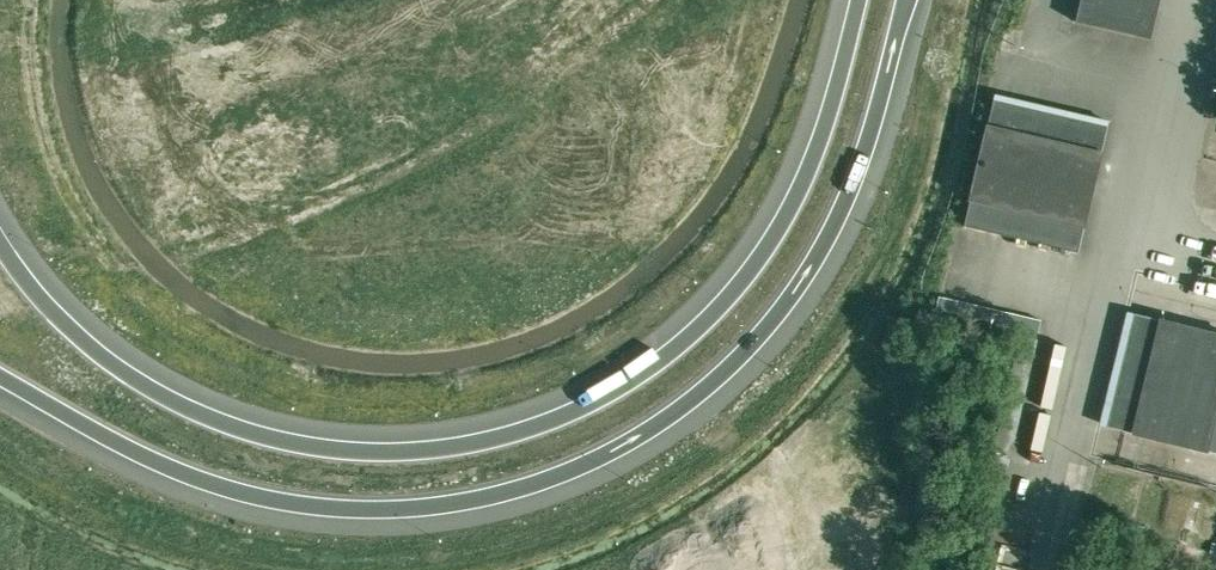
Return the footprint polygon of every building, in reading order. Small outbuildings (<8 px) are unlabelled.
[(1057,30),(1070,33),(1073,21),(1075,22),(1151,39),(1160,0),(1080,0),(1078,9),(1063,6),(1057,30)] [(993,99),(964,225),(1077,252),(1107,126),(993,99)] [(1122,306),(1102,410),(1208,431),(1205,445),(1215,447),(1215,325),(1122,306)] [(1144,526),(1130,523),(1128,533),(1143,536),(1144,526)]
